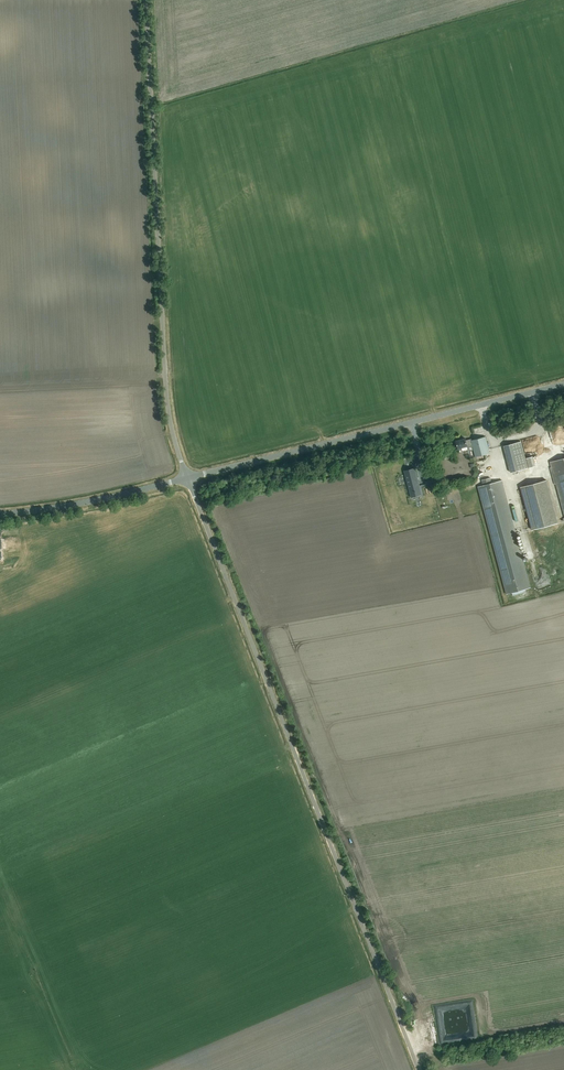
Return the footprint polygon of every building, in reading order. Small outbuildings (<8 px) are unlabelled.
[(475,457),(490,453),(485,437),(472,440),(471,439),(466,440),(465,438),(456,441),(458,449),(462,447),(462,449),(464,450),(468,449),(467,447),(472,446),(475,457)] [(521,441),(504,446),(511,472),(528,468),(521,441)] [(550,462),(563,512),(563,458),(550,462)] [(421,466),(405,471),(413,500),(429,495),(421,466)] [(506,594),(530,587),(502,480),(491,483),(490,478),(482,480),(483,485),(478,487),(506,594)] [(521,487),(532,530),(559,523),(547,480),(521,487)]
